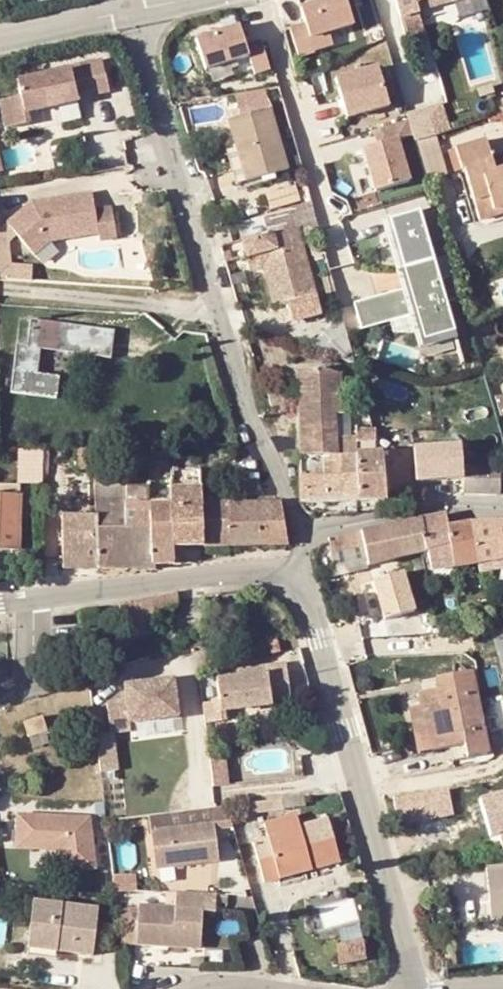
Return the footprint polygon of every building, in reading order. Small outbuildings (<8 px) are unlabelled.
[(309,20),(293,23),(299,54),(336,47),(332,30),(360,24),(355,0),(311,0),(306,1),(309,20)] [(404,12),(426,5),(424,0),(400,0),(404,12)] [(489,9),(487,0),(460,0),(459,0),(461,14),(489,9)] [(433,28),(426,5),(404,12),(411,35),(433,28)] [(275,68),(265,37),(252,41),(247,22),(201,35),(211,69),(254,56),(259,73),(275,68)] [(6,115),(27,110),(24,99),(78,87),(77,84),(93,80),(86,49),(70,52),(70,54),(17,67),(20,82),(0,87),(0,89),(6,115)] [(385,62),(339,75),(352,118),(398,105),(385,62)] [(240,91),(244,105),(271,98),(267,84),(240,91)] [(442,87),(428,92),(437,121),(453,115),(442,87)] [(231,108),(238,134),(245,167),(286,156),(271,98),(244,105),(231,108)] [(486,125),(456,135),(462,156),(467,154),(477,186),(493,180),(499,199),(502,197),(502,155),(492,159),(489,148),(494,146),(486,125)] [(228,137),(235,170),(245,167),(238,134),(228,137)] [(365,146),(378,191),(417,180),(405,135),(365,146)] [(492,159),(502,155),(502,143),(494,146),(489,148),(492,159)] [(499,199),(493,180),(477,186),(483,204),(499,199)] [(115,228),(110,196),(93,199),(90,182),(30,191),(0,202),(0,203),(19,234),(42,226),(40,220),(57,217),(59,229),(97,223),(98,231),(115,228)] [(274,203),(300,200),(298,187),(272,191),(274,203)] [(427,205),(386,215),(405,287),(358,299),(365,328),(413,315),(421,346),(462,335),(427,205)] [(292,237),(288,223),(275,227),(279,240),(292,237)] [(42,226),(19,234),(22,239),(44,231),(42,226)] [(305,233),(292,237),(279,240),(275,227),(247,234),(251,249),(255,247),(264,245),(268,260),(278,297),(319,285),(305,233)] [(260,262),(268,260),(264,245),(255,247),(260,262)] [(10,275),(35,276),(35,264),(10,263),(10,275)] [(18,341),(14,391),(62,395),(63,371),(45,370),(47,349),(115,354),(117,325),(33,318),(31,342),(18,341)] [(297,385),(298,445),(323,440),(345,439),(344,408),(338,408),(336,382),(297,385)] [(355,489),(389,489),(409,489),(408,435),(377,439),(356,439),(355,489)] [(355,489),(356,439),(345,439),(323,440),(325,489),(352,489),(355,489)] [(325,489),(323,440),(298,445),(299,488),(325,489)] [(460,481),(461,454),(444,454),(444,481),(460,481)] [(461,454),(460,481),(496,482),(497,455),(461,454)] [(171,467),(172,491),(173,533),(181,533),(204,533),(201,492),(198,457),(171,458),(171,467)] [(94,468),(95,494),(123,494),(125,558),(154,558),(154,552),(151,552),(149,491),(148,467),(94,468)] [(19,483),(0,483),(0,539),(16,540),(19,483)] [(286,535),(279,488),(228,491),(230,534),(286,535)] [(389,489),(355,489),(352,489),(352,501),(390,500),(389,489)] [(151,552),(154,552),(181,552),(181,533),(173,533),(172,491),(149,491),(151,552)] [(204,533),(230,534),(228,491),(201,492),(204,533)] [(95,494),(95,503),(97,503),(97,558),(125,558),(123,494),(95,494)] [(97,558),(97,503),(95,503),(62,502),(62,558),(97,558)] [(469,520),(447,526),(445,513),(420,519),(425,552),(451,547),(454,568),(478,563),(469,520)] [(363,546),(369,568),(424,553),(425,552),(420,519),(360,532),(363,546)] [(478,563),(502,558),(502,519),(469,520),(478,563)] [(360,532),(328,540),(330,554),(363,546),(360,532)] [(340,568),(340,569),(369,568),(363,546),(330,554),(333,569),(340,568)] [(385,621),(427,610),(416,567),(374,578),(385,621)] [(335,578),(341,575),(340,569),(340,568),(333,569),(333,573),(335,578)] [(86,627),(103,624),(101,611),(84,614),(86,627)] [(267,654),(280,651),(277,636),(264,639),(267,654)] [(434,663),(435,674),(416,677),(418,692),(407,694),(416,739),(447,733),(451,746),(485,740),(470,656),(434,663)] [(225,706),(208,708),(211,728),(226,726),(224,713),(273,708),(273,702),(296,700),(292,666),(269,669),(270,679),(223,685),(225,706)] [(136,725),(184,720),(182,684),(134,687),(135,702),(115,703),(117,733),(137,732),(136,725)] [(486,698),(492,727),(502,725),(502,694),(486,698)] [(47,714),(26,721),(31,736),(52,730),(47,714)] [(453,787),(403,794),(407,822),(457,815),(453,787)] [(260,790),(242,792),(245,808),(261,806),(260,790)] [(486,795),(499,851),(502,850),(502,791),(486,795)] [(58,850),(60,872),(96,868),(92,818),(18,813),(15,846),(58,850)] [(350,862),(337,819),(309,828),(305,816),(273,825),(277,841),(262,844),(275,884),(350,862)] [(213,820),(156,825),(160,863),(217,858),(213,820)] [(487,852),(490,887),(502,886),(502,851),(487,852)] [(490,887),(491,901),(502,900),(502,886),(490,887)] [(226,900),(188,895),(186,911),(150,905),(144,943),(209,953),(214,916),(224,917),(226,900)] [(62,939),(62,947),(98,951),(103,903),(38,896),(33,936),(62,939)] [(130,941),(144,943),(150,905),(124,901),(130,941)] [(62,939),(33,936),(32,949),(61,953),(62,947),(62,939)] [(366,941),(344,948),(349,964),(371,958),(366,941)]
